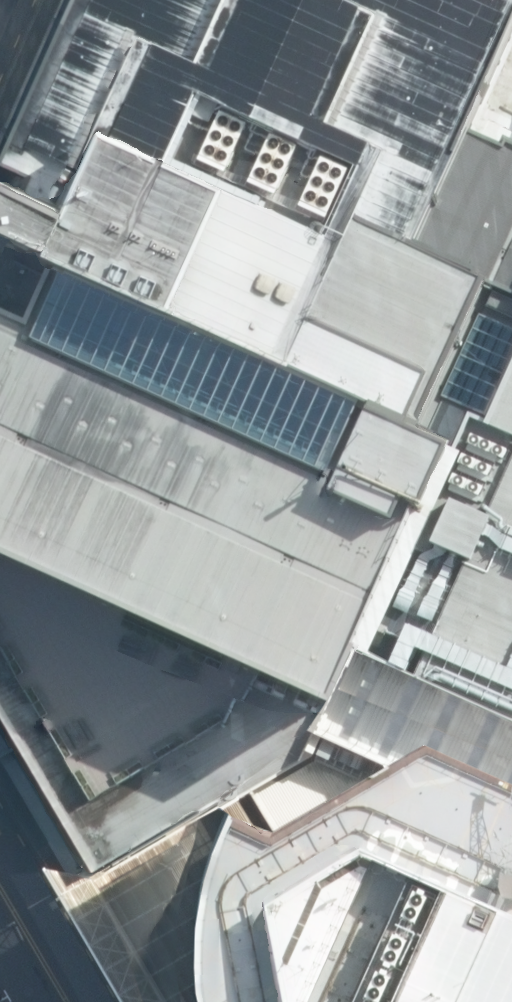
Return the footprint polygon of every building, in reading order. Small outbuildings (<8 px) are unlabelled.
[(352,650),(418,504),(447,440),(455,444),(472,407),(489,415),(511,363),(511,128),(507,126),(503,136),(465,119),(511,16),(511,0),(66,0),(42,53),(4,140),(0,149),(0,165),(21,175),(15,187),(0,180),(0,724),(14,747),(90,875),(309,748),(329,702),(352,650)] [(33,50),(42,53),(66,0),(56,0),(33,50)] [(465,119),(503,136),(507,126),(511,128),(511,16),(465,119)] [(0,125),(0,138),(4,140),(42,53),(33,50),(0,125)] [(15,187),(21,175),(0,165),(0,180),(15,187)] [(489,415),(472,407),(455,444),(447,440),(418,504),(352,650),(511,723),(511,363),(489,415)] [(352,650),(309,748),(90,875),(81,880),(72,885),(66,875),(42,871),(59,900),(120,1001),(511,1001),(511,723),(352,650)] [(0,724),(0,755),(14,747),(0,724)] [(0,755),(0,762),(66,875),(72,885),(81,880),(90,875),(14,747),(0,755)]
